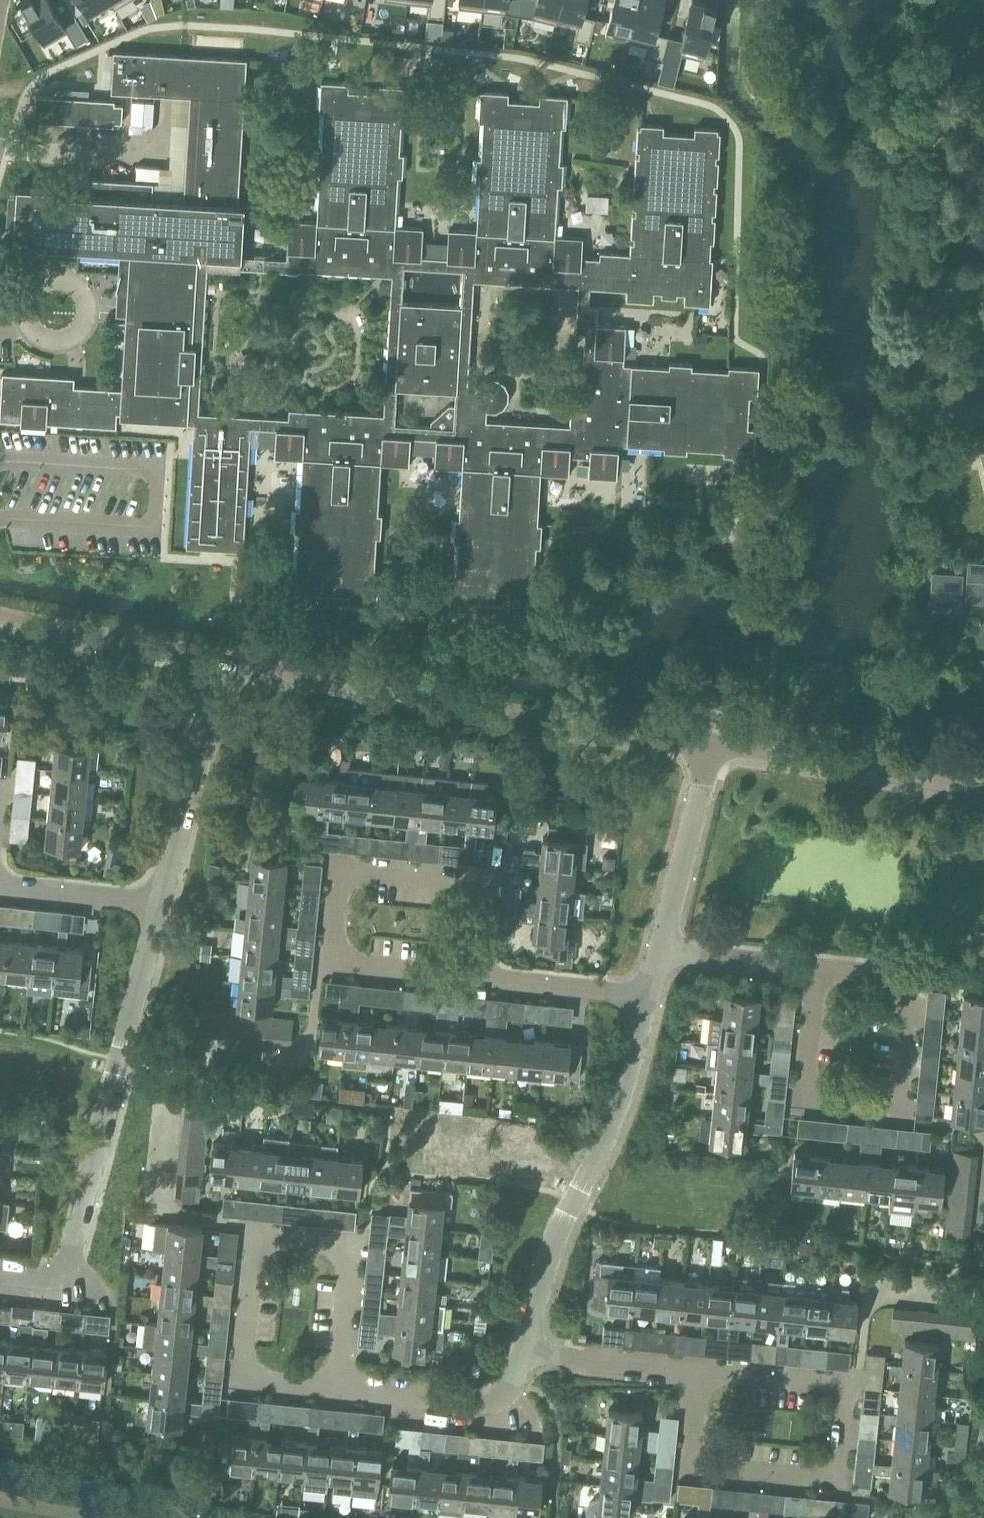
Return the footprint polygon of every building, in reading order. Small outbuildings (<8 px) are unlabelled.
[(47,42),(68,30),(51,0),(22,0),(47,42)] [(92,15),(113,3),(111,0),(83,0),(92,15)] [(429,15),(444,16),(445,3),(446,0),(431,0),(430,4),(429,15)] [(459,7),(482,9),(483,0),(460,0),(459,7)] [(482,9),(506,12),(507,0),(483,0),(482,9)] [(506,12),(519,14),(522,0),(507,0),(506,12)] [(519,14),(532,17),(536,0),(522,0),(519,14)] [(532,17),(555,22),(556,18),(561,0),(536,0),(532,17)] [(557,18),(578,23),(580,23),(582,14),(585,0),(561,0),(557,18)] [(606,35),(629,41),(638,0),(614,0),(606,35)] [(629,41),(651,46),(652,46),(655,32),(663,0),(638,0),(629,41)] [(679,53),(680,53),(703,59),(716,5),(696,0),(692,0),(683,39),(679,53)] [(82,10),(75,14),(82,25),(89,21),(82,10)] [(578,23),(575,38),(590,42),(593,29),(596,17),(582,14),(580,23),(578,23)] [(596,17),(593,29),(600,31),(603,19),(596,17)] [(651,46),(648,56),(663,60),(669,36),(655,32),(652,46),(651,46)] [(669,36),(663,60),(678,63),(680,53),(679,53),(683,39),(669,36)] [(0,419),(21,421),(21,423),(46,425),(47,422),(116,427),(117,412),(120,412),(120,419),(194,423),(187,547),(243,550),(251,427),(277,429),(275,457),(303,459),(300,509),(296,509),(295,532),(299,532),(296,569),(292,568),(290,599),(318,601),(318,593),(350,595),(349,603),(377,604),(379,574),(374,574),(377,537),(381,537),(382,515),(378,514),(381,464),(409,466),(411,436),(437,438),(435,467),(463,469),(460,520),(456,519),(454,542),(458,542),(456,579),(452,579),(450,609),(478,611),(478,603),(509,605),(509,613),(537,614),(539,584),(534,584),(536,547),(540,547),(542,525),(538,524),(541,474),(569,475),(570,456),(590,457),(589,477),(617,478),(619,444),(724,450),(723,455),(754,457),(756,428),(748,427),(750,396),(758,397),(759,368),(729,366),(728,371),(624,365),(627,328),(598,326),(599,308),(590,307),(591,289),(628,291),(627,300),(655,302),(655,292),(663,293),(663,297),(677,298),(677,294),(685,294),(684,304),(710,305),(713,259),(711,259),(712,242),(714,242),(715,219),(713,219),(713,213),(716,213),(717,190),(715,190),(715,184),(717,184),(719,162),(716,161),(717,155),(719,155),(720,133),(718,133),(718,129),(695,127),(694,135),(663,133),(664,125),(641,124),(640,128),(638,128),(636,151),(639,151),(639,157),(636,157),(635,180),(637,180),(637,186),(634,185),(633,209),(636,209),(635,214),(633,214),(631,237),(634,237),(634,243),(631,243),(630,254),(601,253),(600,258),(582,257),(583,238),(555,236),(558,186),(562,186),(563,164),(559,164),(561,127),(566,127),(568,96),(540,95),(539,103),(508,101),(509,93),(481,91),(479,122),(483,122),(481,159),(477,159),(476,181),(480,181),(477,232),(449,230),(447,258),(422,257),(423,228),(395,226),(398,176),(402,176),(403,154),(399,154),(402,117),(406,117),(408,87),(380,85),(379,93),(348,91),(349,83),(321,82),(319,112),(324,112),(322,149),(318,149),(316,171),(320,172),(317,222),(289,220),(287,259),(242,256),(245,204),(238,204),(246,59),(114,51),(111,91),(190,96),(184,200),(152,199),(153,182),(77,177),(76,194),(51,193),(52,188),(17,186),(14,243),(130,250),(129,272),(123,272),(123,271),(122,271),(117,291),(118,291),(118,290),(128,291),(126,324),(133,324),(129,389),(67,385),(68,376),(3,372),(0,419)] [(34,121),(114,125),(114,122),(122,122),(123,104),(115,104),(115,100),(35,96),(34,111),(34,121)] [(966,561),(966,600),(983,599),(983,579),(983,561),(966,561)] [(960,579),(930,580),(930,614),(960,614),(960,579)] [(5,736),(9,701),(0,701),(0,736),(5,736)] [(365,742),(364,748),(373,749),(373,743),(374,737),(365,736),(365,742)] [(91,747),(56,744),(53,769),(88,773),(88,775),(96,776),(96,772),(88,771),(91,747)] [(441,750),(441,755),(449,756),(450,751),(450,748),(442,747),(441,750)] [(36,758),(18,755),(17,766),(35,767),(36,758)] [(507,760),(507,771),(515,771),(515,760),(507,760)] [(16,774),(34,775),(35,767),(17,766),(16,774)] [(348,780),(345,814),(369,817),(374,771),(350,768),(349,770),(349,773),(348,780)] [(88,773),(53,769),(50,794),(85,797),(88,775),(88,773)] [(394,820),(399,773),(392,773),(374,771),(369,817),(394,820)] [(418,822),(423,776),(406,774),(399,773),(394,820),(418,822)] [(298,775),(294,809),(319,812),(323,777),(298,775)] [(427,832),(428,832),(430,823),(443,825),(448,779),(423,776),(418,822),(416,840),(414,858),(423,859),(427,832)] [(328,821),(330,821),(330,813),(345,814),(348,780),(323,777),(319,812),(318,830),(316,848),(325,848),(328,821)] [(468,827),(473,781),(448,779),(443,825),(468,827)] [(477,838),(477,828),(492,830),(496,796),(486,795),(488,783),(473,781),(468,827),(465,845),(463,863),(472,864),(475,838),(477,838)] [(91,821),(83,820),(85,797),(50,794),(48,818),(83,822),(82,823),(91,824),(91,821)] [(31,807),(13,805),(12,814),(30,816),(31,807)] [(11,823),(28,825),(30,816),(12,814),(11,823)] [(80,847),(82,823),(83,822),(48,818),(45,843),(80,847)] [(506,849),(505,858),(523,860),(540,862),(576,866),(585,867),(587,842),(585,842),(587,829),(549,825),(547,837),(543,836),(541,852),(536,852),(536,850),(534,848),(526,847),(524,849),(524,851),(506,849)] [(308,829),(307,847),(316,848),(318,830),(308,829)] [(358,834),(356,852),(365,853),(367,835),(358,834)] [(374,854),(376,836),(367,835),(365,853),(374,854)] [(408,839),(406,857),(414,858),(416,840),(408,839)] [(250,857),(253,857),(250,881),(285,885),(287,860),(275,858),(276,846),(251,843),(250,857)] [(457,844),(455,862),(463,863),(465,845),(457,844)] [(504,868),(522,869),(523,860),(505,858),(504,868)] [(119,874),(121,863),(120,863),(105,861),(103,872),(118,874),(119,874)] [(538,887),(573,891),(576,866),(540,862),(538,887)] [(209,864),(208,877),(228,879),(228,872),(222,871),(223,866),(209,864)] [(321,880),(303,878),(302,887),(320,889),(321,880)] [(285,885),(250,881),(248,905),(282,909),(285,885)] [(301,895),(319,898),(320,889),(302,887),(301,895)] [(501,898),(500,908),(570,915),(573,891),(538,887),(536,902),(501,898)] [(11,905),(3,904),(0,922),(9,923),(11,905)] [(18,924),(20,906),(11,905),(9,923),(18,924)] [(298,927),(290,926),(290,925),(280,924),(282,909),(248,905),(245,931),(315,938),(316,929),(298,927)] [(539,949),(574,953),(575,940),(567,939),(570,915),(500,908),(499,917),(516,919),(516,918),(524,919),(523,921),(534,922),(532,937),(540,937),(539,949)] [(49,927),(58,928),(60,910),(51,909),(49,927)] [(67,929),(69,911),(60,910),(58,928),(67,929)] [(65,947),(67,929),(58,928),(56,946),(53,981),(51,981),(50,989),(52,989),(52,991),(87,995),(90,963),(90,962),(81,961),(82,949),(65,947)] [(287,945),(287,944),(296,945),(314,947),(315,938),(245,931),(242,955),(276,959),(278,943),(287,945)] [(2,976),(1,984),(4,984),(5,976),(28,978),(32,943),(7,941),(4,976),(2,976)] [(50,989),(51,981),(53,981),(56,946),(53,946),(32,943),(28,978),(27,990),(51,993),(52,991),(52,989),(50,989)] [(976,946),(975,954),(983,954),(983,946),(976,946)] [(240,980),(274,983),(292,985),(293,976),(275,974),(276,959),(242,955),(240,980)] [(310,987),(311,978),(293,976),(292,985),(310,987)] [(237,1005),(271,1009),(273,993),(282,994),(282,992),(309,995),(310,987),(292,985),(274,983),(240,980),(237,1005)] [(338,1009),(337,1018),(322,1016),(319,1050),(328,1051),(327,1053),(344,1055),(344,1052),(351,983),(343,982),(341,1000),(340,1009),(338,1009)] [(357,1011),(358,1002),(360,984),(351,983),(344,1052),(368,1055),(372,1021),(357,1020),(359,1011),(357,1011)] [(392,987),(390,1005),(398,1006),(400,988),(392,987)] [(410,989),(400,988),(398,1006),(408,1007),(410,989)] [(945,1001),(946,992),(928,990),(928,999),(945,1001)] [(447,1029),(448,1011),(450,993),(441,992),(439,1010),(438,1019),(437,1018),(436,1028),(421,1027),(417,1060),(443,1063),(447,1029)] [(760,996),(725,992),(723,1017),(757,1021),(760,996)] [(457,1012),(459,994),(450,993),(448,1011),(457,1012)] [(983,1020),(983,996),(964,994),(962,1018),(983,1020)] [(486,1024),(485,1033),(471,1032),(467,1066),(491,1068),(499,999),(490,998),(488,1015),(488,1024),(486,1024)] [(505,1026),(506,1017),(508,1000),(499,999),(491,1068),(509,1070),(516,1071),(520,1037),(505,1035),(506,1026),(505,1026)] [(539,1003),(538,1020),(546,1021),(548,1004),(539,1003)] [(556,1022),(557,1005),(548,1004),(546,1021),(556,1022)] [(457,1012),(448,1011),(447,1029),(457,1030),(458,1020),(456,1020),(457,1012)] [(242,1038),(244,1014),(232,1013),(230,1037),(242,1038)] [(254,1039),(256,1015),(244,1014),(242,1038),(254,1039)] [(266,1040),(268,1017),(256,1015),(254,1039),(266,1040)] [(794,1017),(777,1015),(776,1023),(793,1025),(794,1017)] [(711,1016),(708,1041),(720,1042),(754,1046),(757,1021),(723,1017),(711,1016)] [(277,1041),(280,1018),(268,1017),(266,1040),(277,1041)] [(962,1018),(959,1044),(983,1046),(983,1020),(962,1018)] [(392,1070),(393,1058),(397,1024),(372,1021),(368,1055),(367,1067),(392,1070)] [(775,1032),(792,1034),(793,1025),(776,1023),(775,1032)] [(397,1024),(393,1058),(417,1060),(421,1027),(397,1024)] [(447,1029),(443,1063),(467,1066),(471,1032),(457,1030),(447,1029)] [(942,1033),(924,1031),(923,1041),(941,1042),(942,1033)] [(520,1037),(516,1071),(541,1074),(545,1039),(520,1037)] [(578,1078),(578,1070),(581,1043),(545,1039),(541,1074),(578,1078)] [(923,1049),(940,1051),(941,1042),(923,1041),(923,1049)] [(751,1071),(752,1070),(754,1046),(720,1042),(717,1067),(751,1071)] [(959,1044),(957,1068),(983,1071),(983,1046),(959,1044)] [(789,1066),(771,1064),(770,1070),(770,1073),(788,1074),(788,1070),(789,1066)] [(760,1082),(760,1081),(769,1082),(787,1084),(788,1074),(770,1073),(751,1071),(717,1067),(717,1070),(715,1092),(749,1096),(750,1081),(760,1082)] [(955,1092),(983,1095),(983,1071),(957,1068),(957,1070),(955,1092)] [(323,1078),(316,1078),(315,1086),(323,1086),(323,1078)] [(937,1083),(919,1081),(918,1090),(936,1092),(937,1083)] [(705,1091),(706,1084),(697,1083),(696,1090),(705,1091)] [(341,1086),(340,1099),(347,1100),(349,1087),(341,1086)] [(167,1088),(159,1087),(158,1094),(166,1096),(167,1088)] [(211,1088),(209,1101),(224,1102),(225,1090),(211,1088)] [(918,1098),(935,1101),(936,1092),(918,1090),(918,1098)] [(749,1096),(715,1092),(712,1117),(746,1120),(749,1096)] [(983,1121),(983,1095),(955,1092),(952,1119),(983,1121)] [(454,1098),(453,1110),(462,1111),(463,1104),(463,1101),(463,1099),(454,1098)] [(209,1102),(185,1099),(184,1111),(208,1114),(209,1102)] [(314,1118),(315,1102),(294,1100),(293,1116),(314,1118)] [(514,1101),(513,1110),(536,1112),(537,1103),(514,1101)] [(208,1114),(184,1111),(183,1123),(206,1126),(208,1114)] [(783,1115),(765,1113),(764,1122),(782,1124),(783,1115)] [(745,1130),(755,1131),(755,1129),(781,1133),(782,1124),(764,1122),(746,1120),(712,1117),(709,1142),(743,1146),(745,1130)] [(815,1119),(813,1137),(823,1138),(825,1120),(815,1119)] [(831,1138),(833,1121),(825,1120),(823,1138),(831,1138)] [(181,1135),(205,1137),(206,1126),(183,1123),(181,1135)] [(4,1124),(0,1124),(0,1151),(1,1151),(1,1153),(8,1154),(9,1150),(1,1149),(4,1124)] [(874,1125),(865,1124),(862,1151),(861,1151),(860,1161),(845,1159),(841,1193),(866,1196),(874,1125)] [(881,1153),(880,1153),(882,1126),(874,1125),(866,1196),(891,1198),(894,1164),(880,1162),(881,1153)] [(666,1127),(665,1136),(670,1137),(674,1137),(675,1128),(671,1128),(666,1127)] [(914,1130),(912,1147),(922,1148),(924,1131),(914,1130)] [(930,1149),(932,1132),(924,1131),(922,1148),(930,1149)] [(263,1147),(259,1182),(284,1184),(287,1150),(289,1140),(289,1136),(264,1134),(263,1141),(263,1147)] [(205,1137),(181,1135),(180,1147),(204,1150),(205,1137)] [(289,1140),(287,1150),(284,1184),(308,1187),(312,1153),(313,1142),(289,1140)] [(234,1179),(259,1182),(263,1147),(263,1141),(253,1141),(253,1146),(238,1145),(234,1179)] [(213,1142),(209,1176),(234,1179),(238,1145),(213,1142)] [(204,1150),(180,1147),(179,1159),(202,1162),(204,1150)] [(954,1152),(953,1165),(977,1167),(978,1155),(954,1152)] [(312,1153),(308,1187),(333,1190),(337,1156),(312,1153)] [(795,1153),(791,1188),(817,1190),(821,1156),(795,1153)] [(358,1192),(362,1158),(337,1156),(333,1190),(358,1192)] [(841,1193),(845,1159),(821,1156),(817,1190),(841,1193)] [(202,1162),(179,1159),(177,1171),(201,1174),(202,1162)] [(889,1209),(914,1212),(916,1201),(920,1167),(894,1164),(891,1198),(889,1209)] [(951,1176),(975,1179),(977,1167),(953,1165),(951,1176)] [(932,1203),(940,1204),(943,1169),(920,1167),(916,1201),(914,1212),(930,1214),(932,1203)] [(176,1183),(200,1186),(201,1174),(177,1171),(176,1183)] [(975,1179),(951,1176),(950,1188),(974,1191),(975,1179)] [(371,1211),(370,1220),(441,1228),(442,1213),(452,1205),(453,1193),(410,1188),(407,1214),(398,1213),(398,1214),(371,1211)] [(974,1191),(950,1188),(949,1200),(973,1203),(974,1191)] [(224,1196),(222,1214),(230,1215),(232,1197),(224,1196)] [(239,1216),(241,1198),(232,1197),(230,1215),(239,1216)] [(7,1227),(10,1201),(4,1201),(0,1200),(0,1226),(7,1227)] [(973,1203),(949,1200),(947,1212),(971,1215),(973,1203)] [(273,1202),(271,1220),(280,1221),(282,1203),(273,1202)] [(288,1222),(291,1204),(282,1203),(280,1221),(288,1222)] [(322,1207),(321,1225),(329,1226),(331,1208),(322,1207)] [(338,1227),(340,1209),(331,1208),(329,1226),(338,1227)] [(971,1215),(947,1212),(946,1224),(970,1227),(971,1215)] [(386,1233),(404,1235),(403,1249),(438,1254),(441,1228),(370,1220),(369,1230),(386,1232),(386,1233)] [(200,1252),(203,1227),(156,1222),(153,1247),(165,1248),(200,1252)] [(945,1237),(969,1239),(970,1227),(946,1224),(945,1237)] [(663,1246),(664,1239),(655,1238),(654,1245),(663,1246)] [(713,1238),(712,1250),(722,1251),(723,1238),(721,1238),(713,1238)] [(664,1239),(663,1246),(672,1247),(672,1240),(664,1239)] [(983,1242),(975,1241),(974,1248),(982,1249),(983,1242)] [(236,1246),(218,1245),(217,1255),(235,1257),(236,1246)] [(208,1262),(207,1263),(216,1264),(234,1266),(235,1257),(217,1255),(200,1252),(165,1248),(162,1273),(197,1277),(199,1262),(208,1262)] [(479,1248),(478,1257),(489,1258),(491,1259),(492,1250),(479,1248)] [(438,1254),(403,1249),(400,1274),(435,1279),(438,1254)] [(631,1311),(636,1264),(598,1260),(597,1272),(593,1307),(631,1311)] [(383,1263),(365,1261),(364,1270),(382,1272),(383,1263)] [(660,1279),(661,1267),(636,1264),(631,1311),(656,1313),(660,1279)] [(364,1270),(363,1280),(381,1282),(382,1272),(364,1270)] [(213,1295),(195,1293),(197,1277),(162,1273),(160,1298),(194,1301),(212,1303),(230,1305),(231,1297),(213,1295)] [(433,1303),(435,1278),(435,1279),(400,1274),(399,1284),(397,1299),(432,1303),(433,1303)] [(681,1316),(684,1281),(660,1279),(656,1313),(681,1316)] [(684,1281),(681,1316),(705,1319),(709,1284),(684,1281)] [(784,1364),(786,1345),(787,1337),(789,1337),(790,1327),(804,1329),(809,1284),(784,1281),(783,1292),(779,1326),(777,1344),(776,1363),(784,1364)] [(809,1283),(809,1284),(804,1329),(829,1331),(834,1285),(809,1283)] [(718,1328),(720,1328),(719,1338),(717,1357),(727,1358),(734,1287),(709,1284),(705,1319),(719,1320),(718,1328)] [(854,1334),(858,1300),(849,1299),(850,1287),(834,1285),(829,1331),(854,1334)] [(740,1330),(741,1322),(755,1324),(758,1289),(734,1287),(727,1358),(735,1359),(737,1340),(738,1330),(740,1330)] [(758,1289),(755,1324),(779,1326),(783,1292),(758,1289)] [(194,1301),(160,1298),(157,1322),(192,1326),(194,1301)] [(390,1313),(390,1314),(360,1311),(359,1320),(443,1329),(445,1305),(433,1303),(432,1303),(397,1299),(396,1313),(390,1313)] [(211,1312),(229,1314),(230,1305),(212,1303),(211,1312)] [(28,1385),(29,1377),(28,1377),(35,1306),(26,1305),(24,1323),(19,1322),(17,1341),(11,1340),(7,1340),(3,1375),(25,1377),(24,1385),(28,1385)] [(42,1325),(44,1307),(35,1306),(28,1377),(29,1377),(52,1380),(56,1345),(45,1344),(47,1326),(42,1325)] [(892,1332),(904,1333),(907,1309),(894,1308),(892,1332)] [(916,1334),(918,1310),(907,1309),(904,1333),(916,1334)] [(928,1336),(930,1312),(918,1310),(916,1334),(928,1336)] [(75,1311),(74,1329),(82,1329),(84,1311),(75,1311)] [(91,1330),(93,1312),(84,1311),(82,1329),(91,1330)] [(939,1337),(942,1313),(930,1312),(928,1336),(939,1337)] [(952,1338),(954,1314),(942,1313),(939,1337),(952,1338)] [(963,1340),(966,1315),(954,1314),(952,1338),(963,1340)] [(975,1341),(978,1316),(966,1315),(963,1340),(975,1341)] [(392,1349),(427,1353),(428,1345),(441,1346),(443,1329),(359,1320),(358,1329),(383,1331),(383,1333),(393,1334),(392,1349)] [(199,1341),(190,1341),(192,1326),(157,1322),(145,1321),(142,1345),(154,1346),(189,1350),(206,1352),(224,1354),(225,1345),(207,1343),(199,1343),(199,1341)] [(475,1322),(474,1332),(481,1333),(484,1333),(485,1323),(482,1322),(475,1322)] [(620,1328),(618,1347),(627,1348),(629,1329),(620,1328)] [(636,1349),(638,1329),(629,1329),(627,1348),(636,1349)] [(670,1333),(668,1352),(677,1353),(679,1334),(670,1333)] [(686,1354),(688,1335),(679,1334),(677,1353),(686,1354)] [(940,1345),(905,1342),(903,1367),(937,1370),(940,1345)] [(777,1344),(768,1343),(766,1362),(776,1363),(777,1344)] [(75,1382),(74,1390),(78,1390),(79,1383),(77,1382),(80,1347),(56,1345),(52,1380),(75,1382)] [(152,1372),(186,1376),(189,1350),(154,1346),(152,1372)] [(79,1383),(102,1385),(106,1350),(80,1347),(77,1382),(79,1383)] [(818,1348),(816,1367),(825,1368),(827,1349),(818,1348)] [(833,1369),(835,1350),(827,1349),(825,1368),(833,1369)] [(206,1362),(223,1364),(224,1354),(206,1352),(206,1362)] [(885,1356),(868,1354),(867,1363),(884,1365),(885,1356)] [(469,1360),(468,1373),(477,1374),(478,1361),(469,1360)] [(866,1372),(883,1374),(884,1365),(867,1363),(866,1372)] [(900,1392),(935,1395),(937,1370),(903,1367),(900,1392)] [(186,1376),(152,1372),(149,1397),(183,1401),(186,1376)] [(935,1395),(900,1392),(897,1416),(932,1419),(935,1395)] [(220,1396),(202,1394),(201,1403),(219,1405),(220,1396)] [(146,1421),(181,1425),(182,1412),(199,1414),(199,1416),(217,1418),(217,1417),(218,1413),(219,1405),(201,1403),(183,1401),(149,1397),(146,1421)] [(259,1400),(251,1399),(248,1426),(246,1426),(245,1434),(231,1433),(230,1445),(219,1444),(216,1470),(228,1471),(229,1467),(253,1470),(259,1400)] [(266,1436),(267,1428),(265,1428),(268,1401),(259,1400),(253,1470),(277,1472),(280,1438),(266,1436)] [(880,1405),(863,1403),(862,1412),(879,1414),(880,1405)] [(300,1404),(298,1422),(307,1423),(309,1405),(300,1404)] [(315,1433),(318,1406),(309,1405),(307,1423),(305,1440),(302,1475),(300,1487),(325,1489),(326,1478),(330,1443),(315,1442),(316,1434),(315,1433)] [(640,1429),(642,1413),(608,1409),(606,1435),(677,1443),(678,1433),(659,1432),(649,1431),(649,1430),(640,1429)] [(365,1428),(367,1411),(358,1410),(356,1428),(365,1428)] [(861,1421),(878,1423),(879,1414),(862,1412),(861,1421)] [(932,1419),(897,1416),(895,1440),(930,1444),(932,1419)] [(73,1422),(70,1442),(71,1442),(73,1443),(76,1444),(79,1444),(81,1445),(84,1446),(86,1447),(89,1448),(91,1449),(94,1450),(95,1450),(99,1417),(91,1417),(91,1423),(73,1421),(73,1422)] [(202,1427),(201,1437),(215,1438),(216,1428),(202,1427)] [(350,1492),(355,1445),(356,1428),(348,1427),(347,1434),(345,1434),(344,1444),(330,1443),(326,1478),(333,1478),(332,1490),(350,1492)] [(391,1462),(388,1497),(413,1499),(417,1464),(419,1447),(421,1429),(412,1428),(409,1455),(407,1454),(406,1463),(391,1462)] [(427,1447),(429,1430),(421,1429),(419,1447),(427,1447)] [(460,1433),(459,1451),(467,1452),(469,1434),(460,1433)] [(476,1453),(478,1435),(469,1434),(467,1452),(476,1453)] [(648,1448),(657,1449),(676,1451),(677,1443),(606,1435),(603,1460),(637,1463),(639,1448),(648,1449),(648,1448)] [(280,1438),(277,1472),(302,1475),(305,1440),(280,1438)] [(506,1461),(505,1474),(490,1472),(486,1507),(511,1510),(515,1475),(517,1457),(519,1440),(510,1439),(508,1461),(506,1461)] [(517,1457),(525,1458),(528,1441),(519,1440),(517,1457)] [(930,1444),(895,1440),(892,1465),(927,1469),(930,1444)] [(376,1483),(380,1448),(355,1445),(350,1492),(350,1493),(375,1495),(376,1483)] [(457,1469),(441,1467),(438,1502),(437,1511),(461,1514),(462,1504),(465,1469),(467,1452),(459,1451),(457,1469)] [(474,1470),(476,1453),(467,1452),(465,1469),(462,1504),(486,1507),(490,1472),(474,1470)] [(875,1455),(857,1452),(857,1461),(874,1463),(875,1455)] [(653,1481),(644,1480),(644,1478),(635,1478),(637,1463),(603,1460),(601,1484),(671,1492),(672,1483),(653,1481)] [(890,1490),(924,1494),(937,1495),(940,1470),(927,1469),(892,1465),(874,1463),(857,1461),(856,1471),(873,1473),(882,1473),(882,1474),(891,1475),(890,1490)] [(417,1464),(413,1499),(438,1502),(441,1467),(417,1464)] [(539,1512),(543,1478),(515,1475),(511,1510),(539,1512)] [(631,1513),(633,1498),(642,1499),(642,1497),(670,1500),(671,1492),(601,1484),(599,1499),(596,1499),(587,1502),(585,1508),(587,1514),(590,1517),(627,1517),(627,1513),(631,1513)] [(704,1486),(702,1503),(711,1504),(712,1487),(704,1486)] [(719,1505),(721,1488),(712,1487),(711,1504),(719,1505)] [(748,1517),(759,1517),(760,1509),(762,1492),(753,1491),(750,1517),(748,1517)] [(768,1510),(770,1493),(762,1492),(760,1509),(768,1510)] [(811,1497),(802,1496),(800,1513),(798,1513),(798,1517),(809,1517),(811,1497)] [(819,1515),(817,1515),(820,1498),(811,1497),(809,1517),(818,1517),(819,1515)] [(850,1517),(859,1517),(861,1502),(852,1501),(850,1517)] [(291,1502),(290,1514),(297,1515),(299,1515),(300,1503),(291,1502)] [(869,1503),(861,1502),(859,1517),(868,1517),(869,1503)] [(300,1506),(299,1515),(309,1516),(310,1507),(300,1506)]
